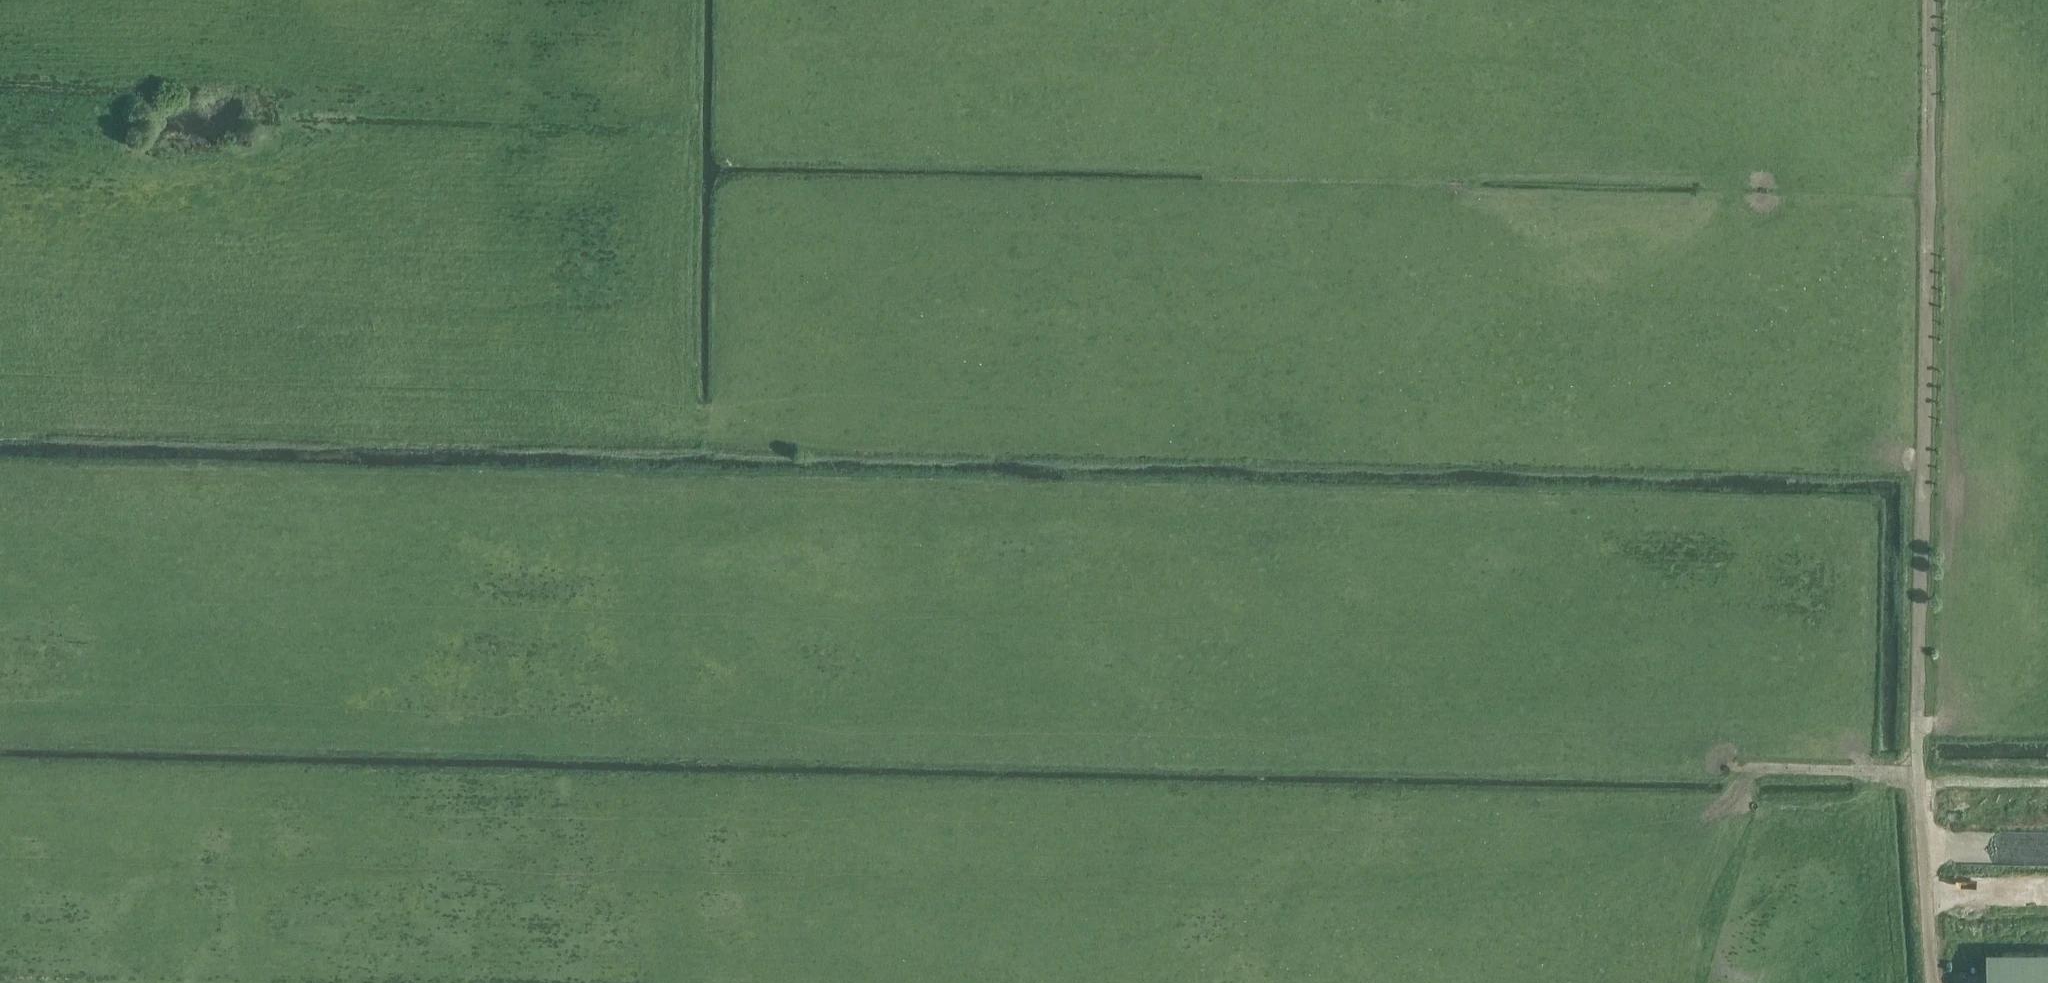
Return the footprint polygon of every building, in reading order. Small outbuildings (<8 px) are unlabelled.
[(1985,982),(2047,982),(2047,952),(1985,952),(1985,982)]
